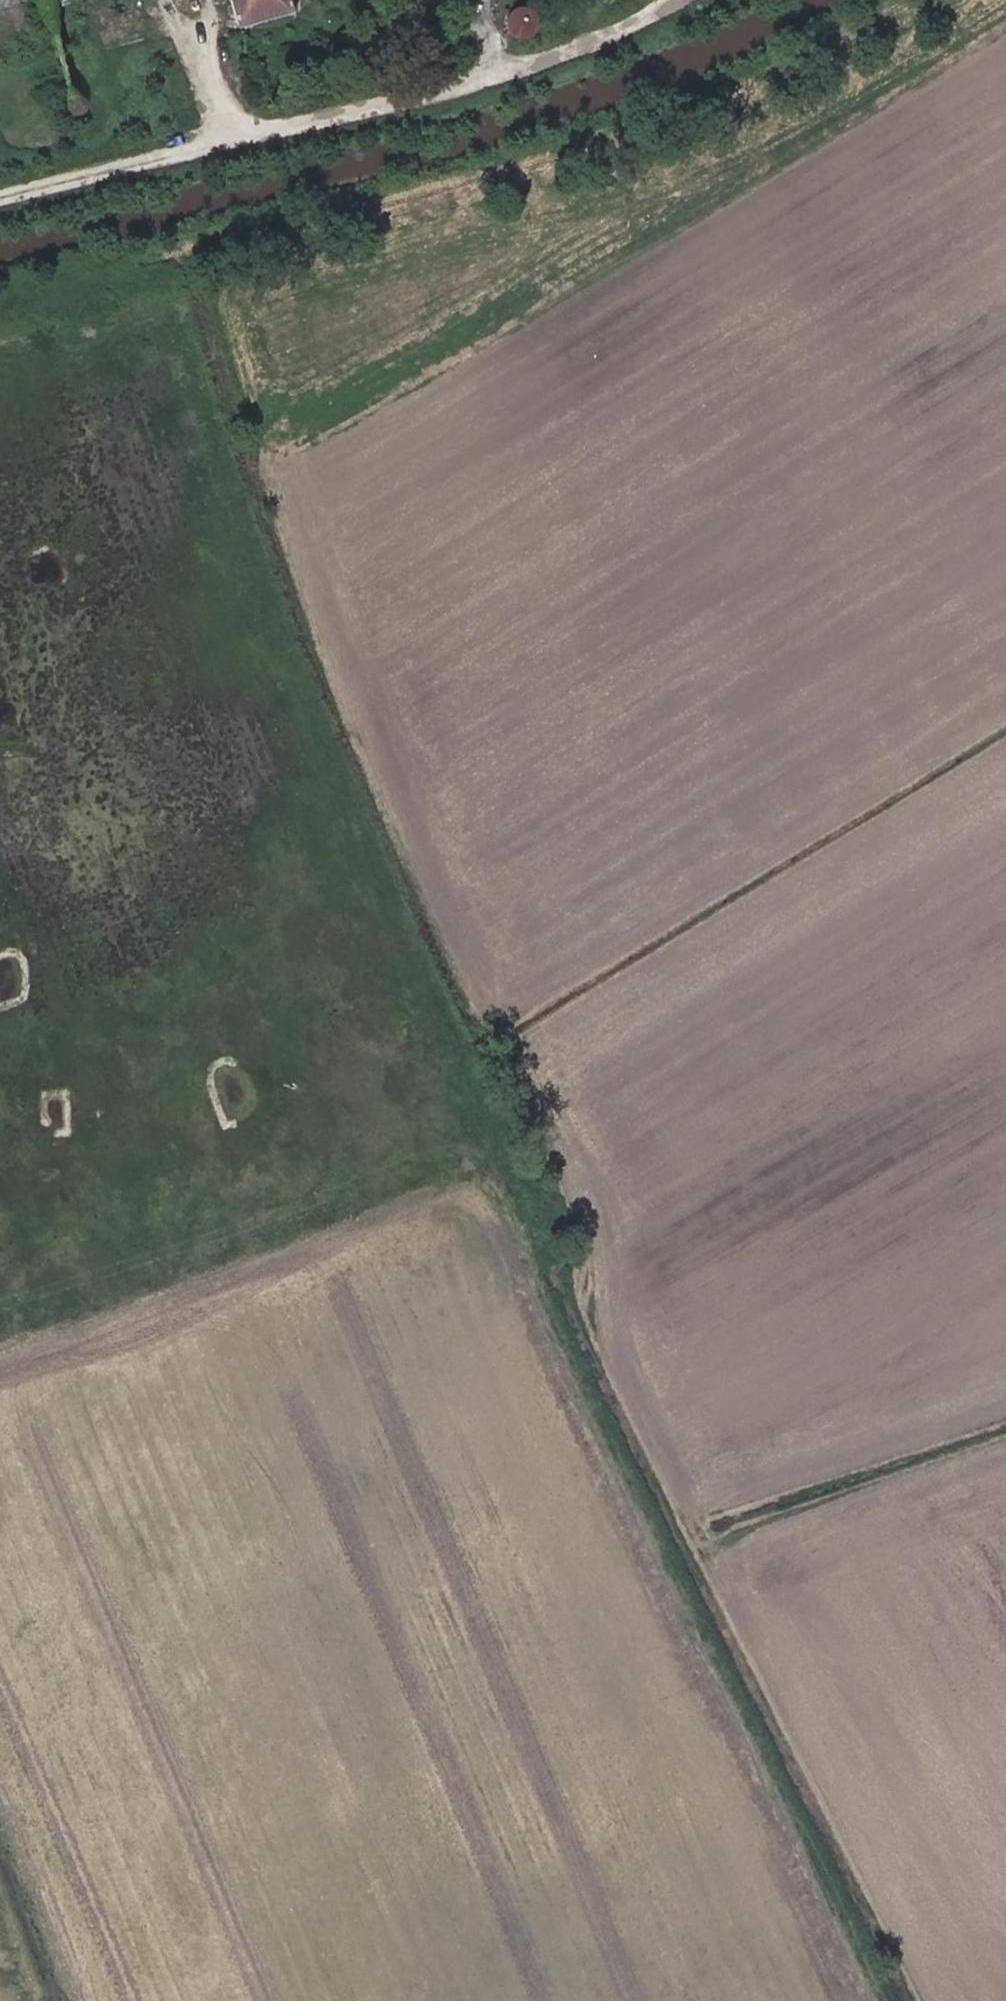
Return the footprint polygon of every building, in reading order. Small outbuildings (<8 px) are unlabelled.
[(230,16),(287,1),(287,0),(225,0),(230,16)] [(509,43),(532,30),(516,2),(493,15),(509,43)]
